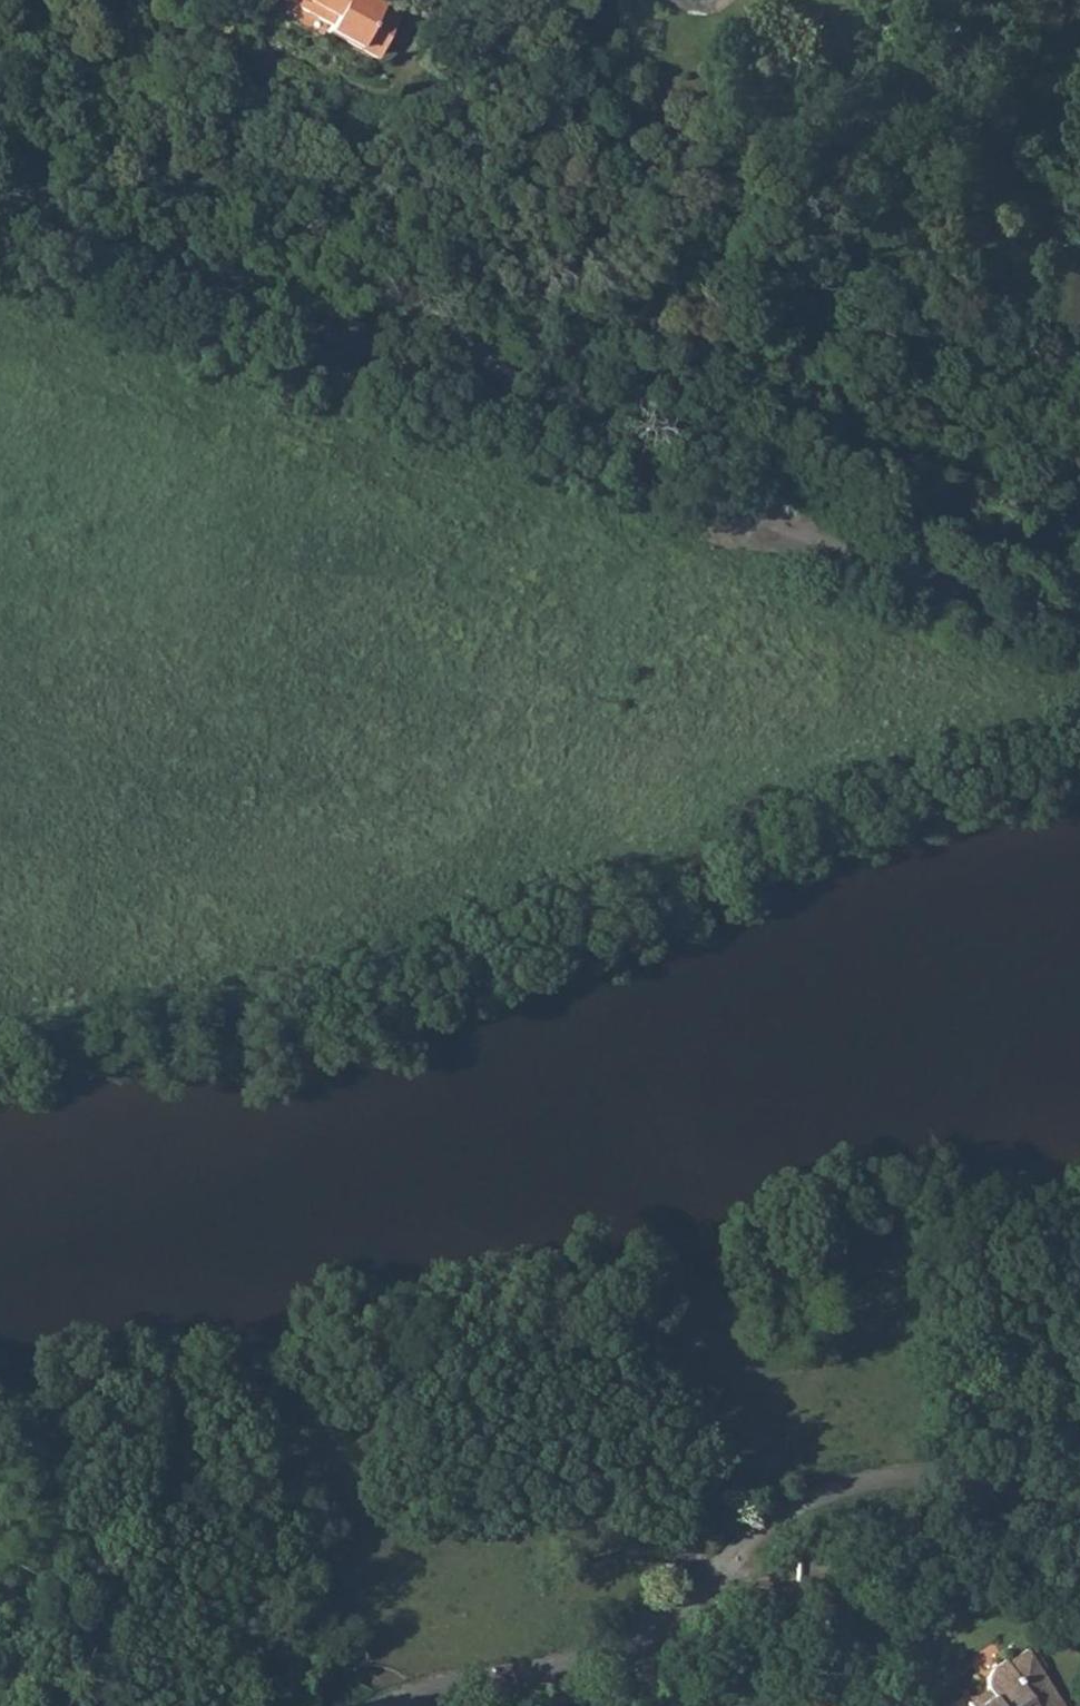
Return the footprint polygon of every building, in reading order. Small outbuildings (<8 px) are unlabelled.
[(329,17),(325,26),(376,51),(398,7),(383,0),(295,0),(329,17)] [(378,313),(375,317),(374,321),(376,325),(380,328),(385,328),(389,325),(390,321),(389,317),(386,314),(383,313),(378,313)] [(1014,1655),(993,1669),(991,1667),(978,1677),(973,1687),(972,1693),(976,1700),(966,1705),(1049,1705),(1014,1655)]
